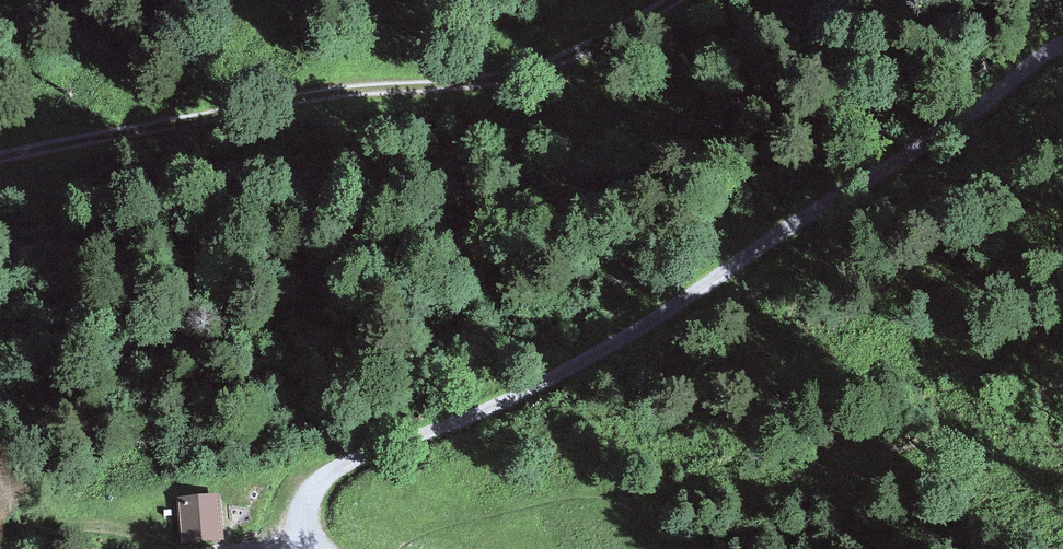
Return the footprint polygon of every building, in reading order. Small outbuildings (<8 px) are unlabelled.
[(175,492),(179,541),(225,537),(221,488),(175,492)]
